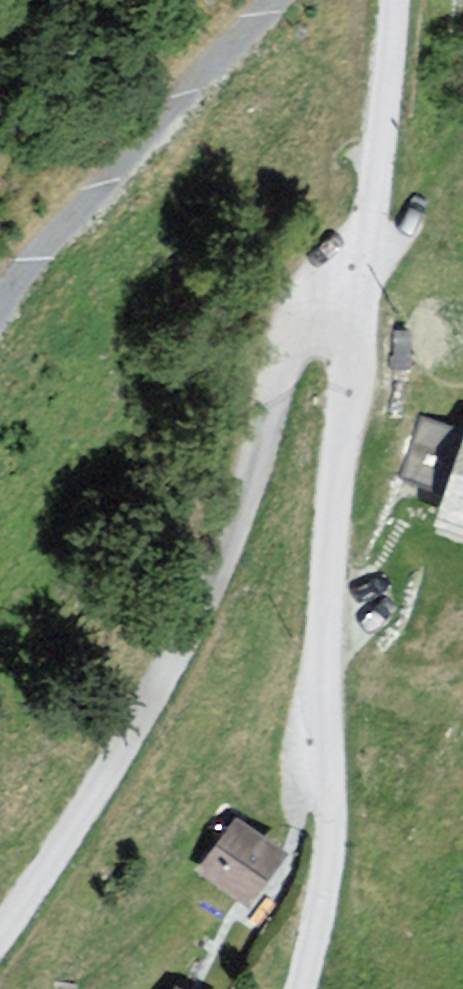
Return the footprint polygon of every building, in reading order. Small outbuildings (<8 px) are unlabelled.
[(425,534),(462,547),(462,431),(425,534)] [(302,863),(243,826),(207,884),(266,920),(302,863)]
